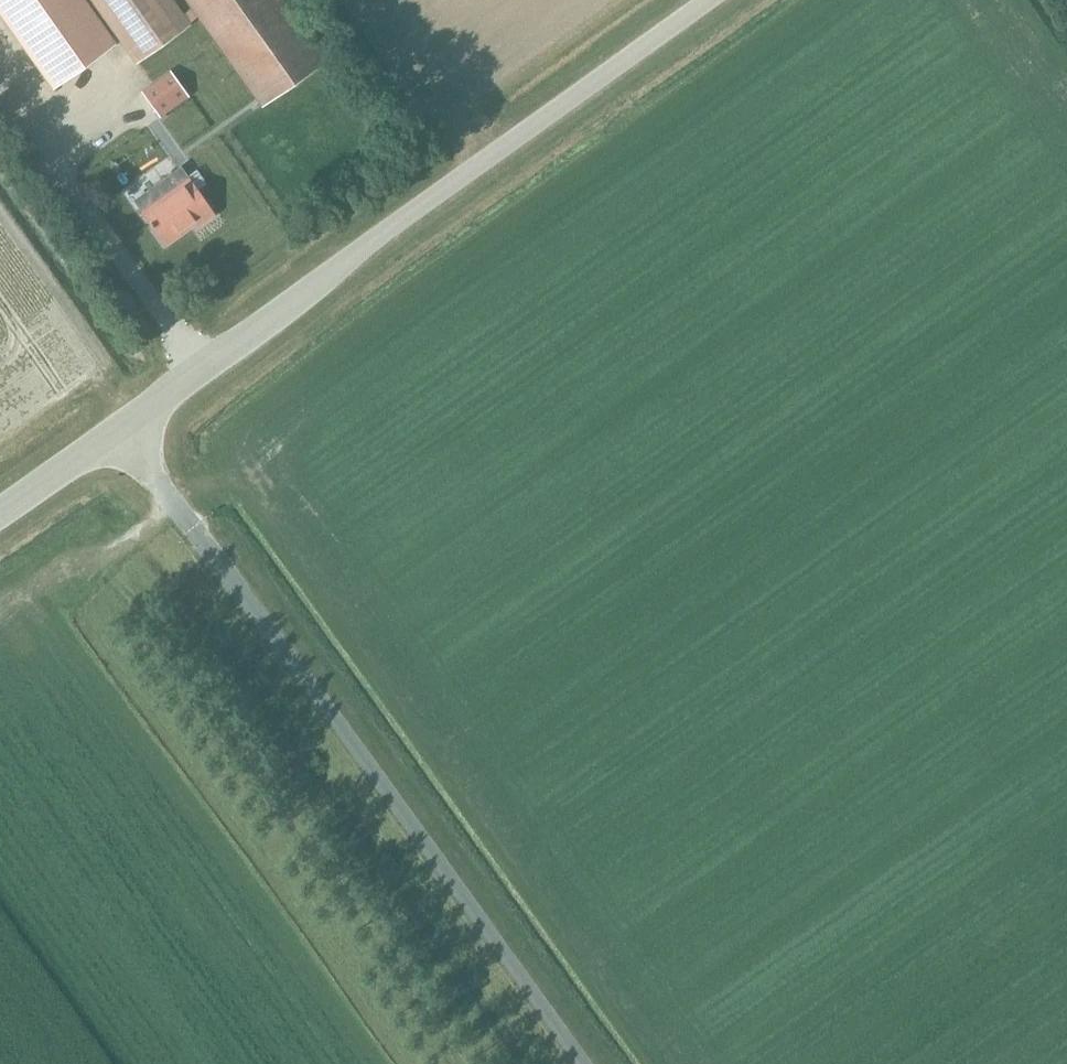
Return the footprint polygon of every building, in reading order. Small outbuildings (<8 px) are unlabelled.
[(114,43),(83,0),(0,0),(0,14),(52,87),(114,43)] [(192,5),(181,16),(170,0),(91,0),(136,62),(188,25),(198,14),(192,5)] [(192,5),(198,14),(263,105),(324,61),(281,0),(188,0),(192,5)] [(141,92),(160,117),(188,96),(170,71),(141,92)] [(214,215),(186,176),(171,187),(164,178),(147,191),(157,204),(143,214),(165,244),(195,223),(198,226),(214,215)]
